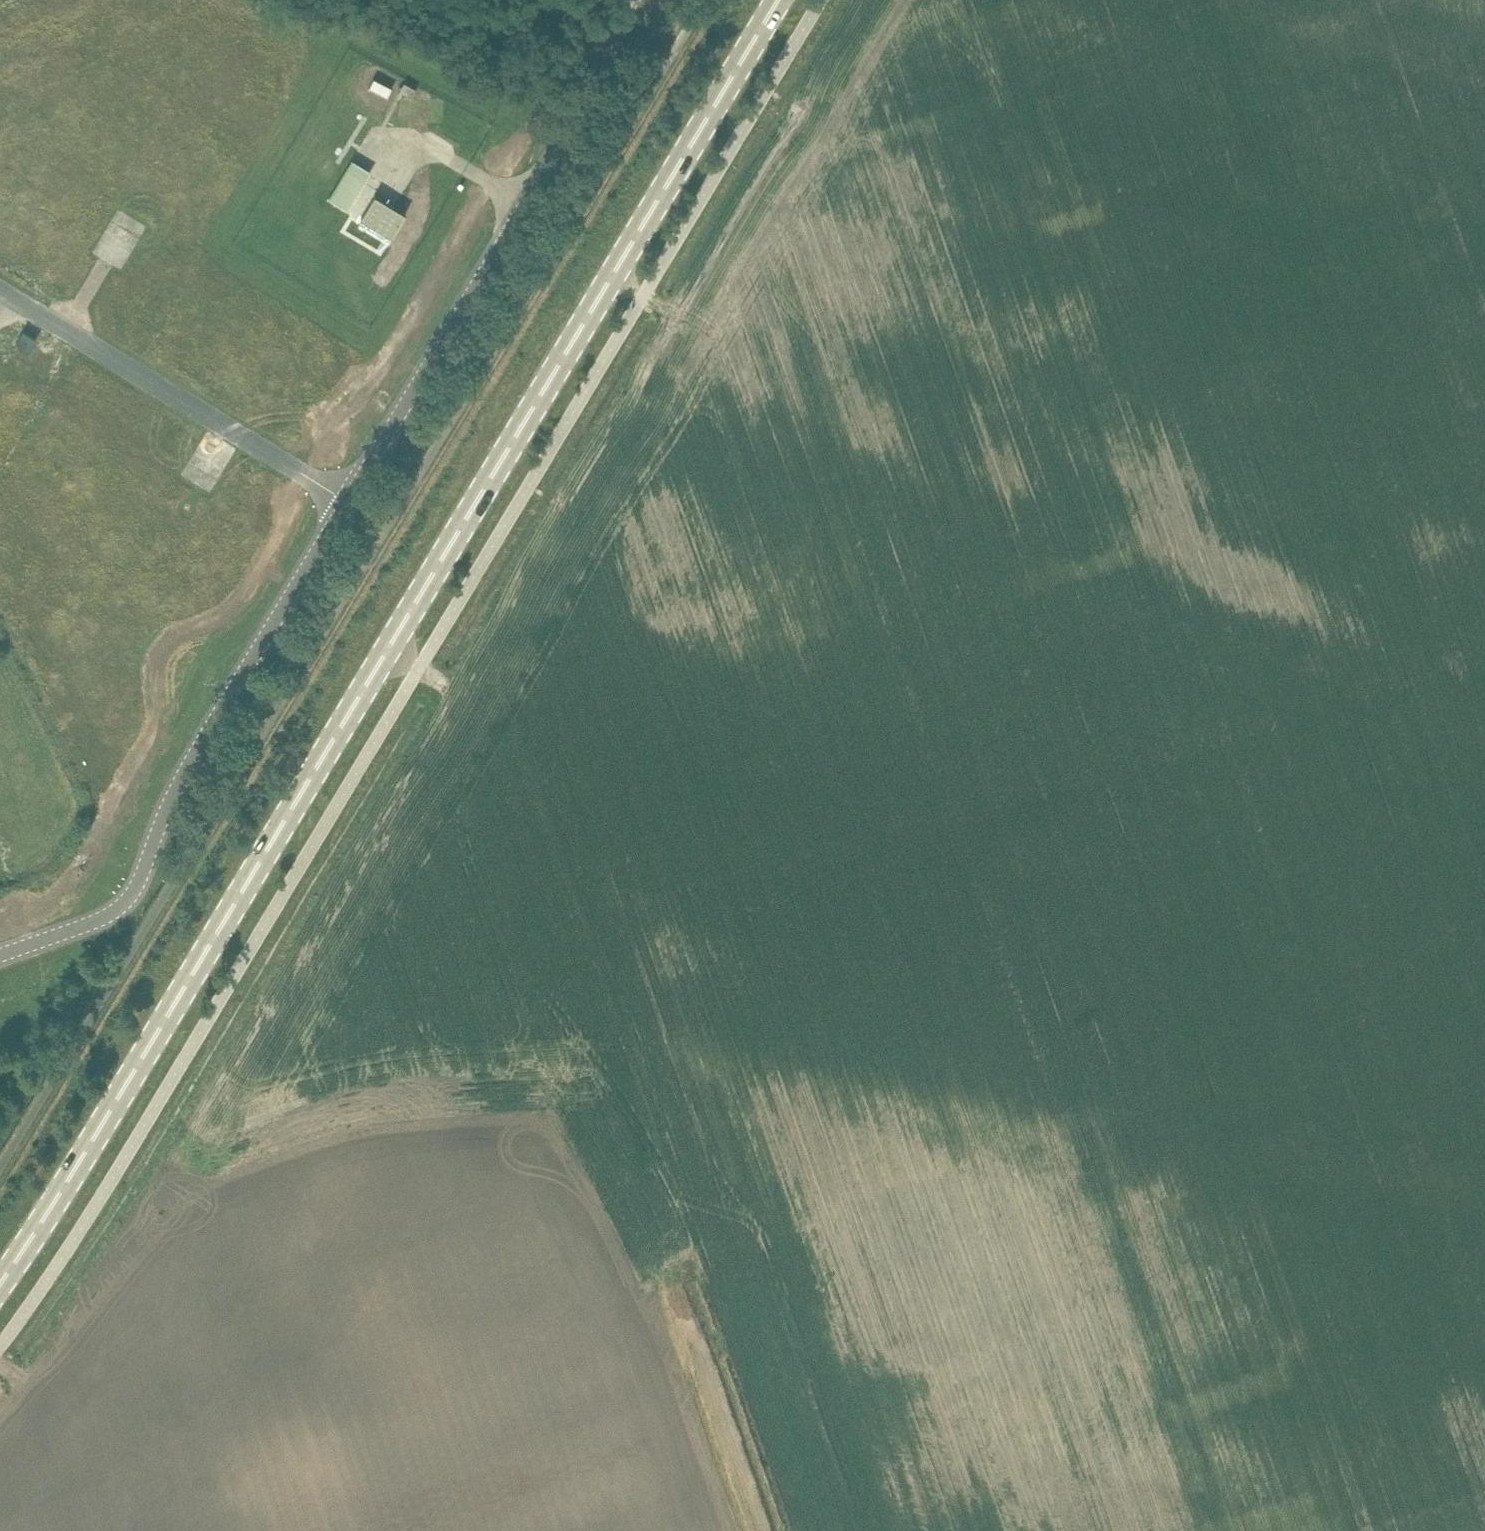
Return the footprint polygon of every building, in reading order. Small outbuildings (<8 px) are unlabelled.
[(387,95),(392,86),(374,76),(369,86),(387,95)] [(403,80),(398,89),(410,95),(415,87),(403,80)] [(405,211),(377,194),(374,192),(360,215),(391,234),(405,211)] [(34,338),(22,330),(15,342),(27,349),(34,338)]
